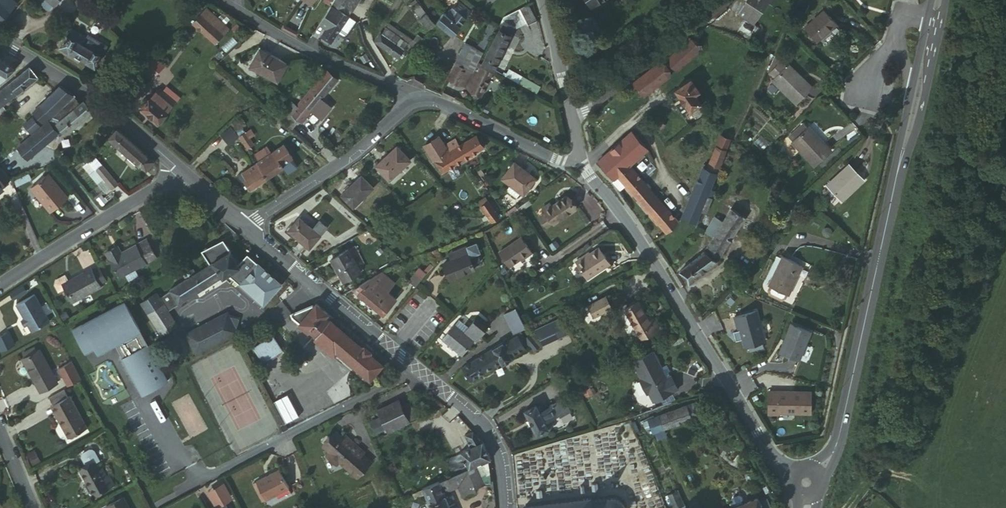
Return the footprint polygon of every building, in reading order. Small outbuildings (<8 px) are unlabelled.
[(8,13),(3,8),(9,1),(7,0),(0,0),(0,22),(8,13)] [(45,13),(57,0),(31,0),(45,13)] [(324,13),(333,19),(324,32),(319,39),(329,46),(335,36),(341,39),(344,39),(354,24),(346,19),(337,12),(345,0),(333,0),(324,13)] [(337,12),(346,19),(358,0),(345,0),(337,12)] [(588,8),(600,0),(583,0),(588,8)] [(736,11),(752,21),(765,0),(743,0),(736,11)] [(418,2),(412,6),(420,16),(425,11),(418,2)] [(535,20),(526,2),(498,18),(496,22),(500,24),(510,29),(517,25),(519,27),(523,26),(523,25),(528,22),(529,24),(535,20)] [(465,11),(461,7),(441,30),(451,39),(468,19),(463,15),(465,11)] [(228,31),(199,10),(188,23),(216,46),(228,31)] [(420,17),(428,28),(435,23),(426,12),(420,17)] [(833,25),(821,12),(803,26),(814,40),(833,25)] [(333,19),(324,13),(316,26),(324,32),(333,19)] [(481,65),(492,71),(509,36),(508,35),(510,29),(500,24),(481,65)] [(70,31),(59,47),(61,49),(85,63),(84,65),(93,70),(99,59),(81,48),(85,41),(70,31)] [(378,36),(372,43),(394,60),(404,46),(399,43),(396,48),(393,46),(396,41),(384,31),(380,38),(378,36)] [(688,41),(666,63),(675,72),(684,64),(699,48),(695,45),(693,47),(688,41)] [(478,63),(480,55),(463,46),(454,64),(472,74),(478,63)] [(282,72),(261,52),(246,67),(268,88),(282,72)] [(0,62),(0,82),(5,79),(13,70),(0,62)] [(479,96),(492,71),(481,65),(476,76),(472,74),(454,64),(446,79),(479,96)] [(809,88),(788,64),(772,78),(792,102),(809,88)] [(653,66),(631,84),(641,98),(663,80),(653,66)] [(0,92),(0,107),(35,80),(27,70),(0,92)] [(336,83),(327,77),(302,111),(296,107),(282,125),(296,135),(302,126),(305,129),(336,83)] [(696,94),(687,82),(672,92),(694,123),(705,115),(691,97),(696,94)] [(60,105),(70,96),(67,94),(57,88),(29,115),(39,125),(60,105)] [(157,97),(169,106),(175,99),(164,89),(157,97)] [(151,92),(139,108),(158,123),(170,107),(169,106),(157,97),(151,92)] [(63,136),(93,111),(85,103),(80,106),(73,99),(50,119),(51,120),(63,136)] [(35,128),(29,120),(21,127),(27,135),(35,128)] [(46,123),(8,155),(17,165),(25,159),(26,160),(56,135),(46,123)] [(827,151),(805,128),(790,142),(811,166),(827,151)] [(149,177),(158,168),(114,130),(106,139),(133,162),(142,170),(149,177)] [(243,134),(237,137),(241,143),(247,140),(243,134)] [(599,163),(597,164),(612,182),(614,179),(625,170),(628,167),(644,153),(628,137),(599,163)] [(690,224),(693,226),(697,227),(712,191),(709,189),(729,142),(717,137),(702,171),(699,170),(678,221),(677,223),(679,224),(688,228),(690,224)] [(440,175),(449,169),(482,148),(475,138),(456,149),(453,143),(443,149),(436,138),(421,147),(440,175)] [(409,160),(398,146),(376,163),(387,177),(409,160)] [(254,164),(265,180),(282,169),(280,166),(290,160),(282,147),(254,164)] [(139,172),(142,170),(133,162),(132,165),(139,172)] [(529,173),(508,162),(498,180),(521,191),(529,173)] [(248,190),(265,180),(254,164),(240,173),(244,179),(242,181),(248,190)] [(97,176),(104,171),(100,165),(93,171),(97,176)] [(667,235),(679,224),(677,223),(678,221),(628,167),(625,170),(674,223),(665,233),(667,235)] [(857,182),(843,167),(821,187),(835,203),(857,182)] [(625,170),(614,179),(665,233),(674,223),(625,170)] [(113,181),(104,171),(97,176),(106,186),(113,181)] [(371,186),(359,174),(340,194),(351,206),(371,186)] [(47,177),(30,192),(52,217),(69,202),(47,177)] [(120,191),(113,181),(106,186),(114,196),(120,191)] [(472,200),(488,223),(495,218),(479,194),(477,195),(475,191),(472,194),(474,198),(472,200)] [(540,210),(543,215),(549,224),(551,226),(574,210),(567,197),(549,208),(547,206),(540,210)] [(753,204),(739,197),(705,255),(681,274),(690,285),(717,264),(753,204)] [(549,224),(543,215),(537,219),(543,228),(549,224)] [(317,236),(297,220),(287,233),(307,249),(317,236)] [(530,253),(521,239),(498,253),(508,267),(530,253)] [(145,260),(154,255),(147,241),(121,254),(117,256),(114,250),(105,255),(119,279),(146,265),(145,260)] [(160,298),(157,293),(142,303),(162,334),(177,325),(168,310),(222,275),(224,277),(229,274),(256,300),(260,295),(267,301),(281,286),(249,254),(239,264),(231,252),(232,251),(227,243),(207,257),(211,264),(170,289),(171,291),(160,298)] [(605,263),(595,247),(573,263),(583,277),(605,263)] [(434,249),(427,252),(434,265),(437,263),(435,261),(439,258),(434,249)] [(356,271),(346,252),(330,260),(340,281),(356,271)] [(782,290),(795,262),(777,252),(762,280),(782,290)] [(468,253),(443,264),(450,280),(475,269),(468,253)] [(475,266),(483,264),(480,253),(472,255),(475,266)] [(157,259),(154,255),(145,260),(146,265),(157,259)] [(423,259),(405,280),(413,287),(431,266),(423,259)] [(192,273),(185,262),(178,267),(185,278),(192,273)] [(78,303),(107,288),(105,285),(111,281),(103,267),(97,271),(96,268),(74,280),(71,274),(62,279),(60,285),(64,292),(70,288),(78,303)] [(364,287),(355,297),(381,315),(387,306),(379,299),(383,294),(374,288),(370,292),(364,287)] [(54,320),(39,292),(20,302),(34,330),(54,320)] [(610,309),(603,298),(588,307),(594,318),(610,309)] [(128,301),(76,327),(88,351),(97,346),(100,352),(118,343),(143,394),(169,381),(128,301)] [(645,320),(636,304),(622,312),(640,341),(658,330),(652,320),(650,321),(647,323),(645,320)] [(309,307),(289,315),(288,320),(295,326),(297,324),(311,337),(309,339),(333,358),(334,356),(366,381),(379,366),(323,319),(326,316),(314,305),(311,309),(309,307)] [(511,309),(500,316),(511,334),(522,327),(511,309)] [(223,312),(199,325),(209,345),(233,332),(223,312)] [(762,347),(752,318),(731,324),(735,338),(736,338),(741,354),(760,349),(762,347)] [(463,333),(454,325),(440,341),(460,357),(473,341),(474,343),(486,328),(475,319),(468,328),(463,333)] [(458,320),(454,325),(463,333),(468,328),(458,320)] [(558,320),(534,332),(541,347),(565,335),(558,320)] [(181,334),(191,354),(209,345),(199,325),(181,334)] [(11,330),(0,334),(0,341),(3,348),(16,342),(11,330)] [(789,331),(777,359),(797,367),(808,339),(789,331)] [(268,335),(249,348),(260,364),(279,351),(268,335)] [(531,341),(527,335),(521,339),(524,345),(531,341)] [(497,345),(461,368),(469,381),(500,362),(501,364),(511,359),(510,357),(524,349),(516,336),(497,347),(497,345)] [(528,352),(535,348),(531,341),(524,345),(528,352)] [(26,353),(28,357),(40,351),(38,347),(26,353)] [(47,391),(61,384),(42,349),(40,351),(28,357),(26,358),(39,383),(42,381),(47,391)] [(660,368),(652,352),(632,362),(641,379),(639,380),(646,395),(648,394),(653,403),(677,390),(670,377),(669,377),(667,373),(669,372),(666,365),(660,368)] [(71,389),(85,381),(76,362),(62,369),(71,389)] [(68,391),(54,398),(58,405),(71,398),(68,391)] [(73,397),(58,405),(68,426),(63,428),(69,441),(89,431),(73,397)] [(809,402),(766,400),(765,423),(775,423),(775,422),(808,423),(809,402)] [(398,408),(396,402),(369,415),(371,420),(366,423),(367,425),(362,426),(367,436),(372,434),(375,439),(406,424),(404,422),(398,408)] [(522,414),(534,435),(544,429),(541,422),(554,413),(555,415),(562,412),(556,402),(537,414),(532,407),(522,414)] [(68,426),(58,405),(54,407),(63,428),(68,426)] [(406,405),(398,408),(404,422),(413,418),(406,405)] [(673,411),(644,421),(646,427),(642,428),(645,435),(697,418),(695,413),(699,412),(697,407),(694,407),(693,405),(680,408),(679,407),(672,409),(673,411)] [(302,415),(305,420),(321,412),(320,409),(311,413),(310,410),(302,415)] [(631,425),(629,420),(621,422),(623,428),(631,425)] [(475,438),(470,432),(462,436),(468,449),(459,454),(467,471),(474,468),(487,462),(475,438)] [(342,446),(334,438),(320,451),(326,457),(323,461),(333,471),(337,468),(354,485),(368,470),(359,462),(362,459),(351,449),(349,452),(342,446)] [(345,443),(342,446),(349,452),(351,449),(345,443)] [(92,498),(109,490),(101,473),(97,465),(101,463),(94,448),(82,453),(89,469),(81,472),(92,498)] [(416,494),(418,498),(422,496),(428,507),(455,507),(453,504),(447,507),(441,493),(456,486),(460,496),(474,490),(473,486),(481,482),(474,468),(467,471),(416,494)] [(101,473),(109,490),(115,488),(111,478),(109,478),(105,471),(101,473)] [(276,475),(253,486),(263,505),(286,494),(276,475)] [(684,505),(679,489),(667,493),(672,507),(675,507),(684,505)] [(624,507),(627,505),(624,502),(622,504),(619,500),(619,498),(616,498),(615,499),(606,500),(606,499),(603,499),(603,501),(595,502),(594,500),(592,499),(592,497),(589,498),(589,499),(581,500),(581,499),(579,499),(579,501),(568,502),(568,500),(564,500),(564,502),(556,504),(555,502),(552,502),(552,504),(543,506),(542,504),(539,503),(540,506),(528,507),(527,506),(524,506),(525,507),(624,507)]
